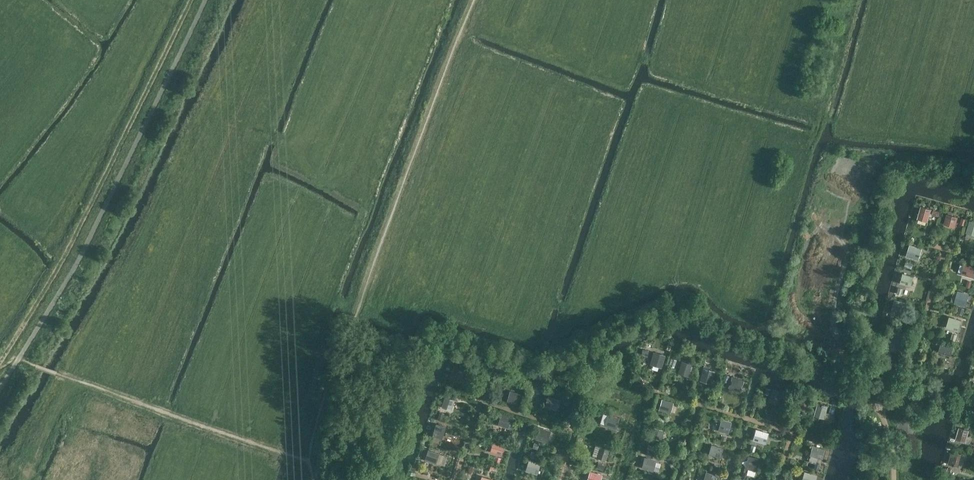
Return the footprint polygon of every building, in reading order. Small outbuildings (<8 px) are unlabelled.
[(921,205),(918,218),(929,220),(932,207),(921,205)] [(950,229),(953,218),(941,215),(938,225),(950,229)] [(914,257),(917,246),(905,243),(902,253),(914,257)] [(961,256),(958,268),(971,272),(973,262),(973,260),(961,256)] [(912,286),(915,275),(903,271),(900,282),(912,286)] [(951,301),(967,306),(970,293),(955,289),(951,301)] [(890,294),(886,307),(898,310),(901,298),(890,294)] [(953,328),(957,318),(945,315),(942,325),(953,328)] [(939,351),(952,355),(955,345),(942,341),(939,351)] [(658,365),(661,355),(650,351),(647,362),(658,365)] [(453,361),(445,378),(457,383),(465,366),(453,361)] [(699,380),(703,370),(691,366),(688,377),(699,380)] [(704,367),(700,380),(712,383),(715,369),(704,367)] [(728,386),(741,390),(744,378),(731,375),(728,386)] [(779,385),(766,381),(762,396),(775,400),(779,385)] [(544,387),(539,402),(552,406),(557,391),(544,387)] [(507,402),(517,405),(521,394),(511,391),(507,402)] [(792,392),(788,405),(799,409),(803,396),(792,392)] [(442,406),(453,409),(456,398),(445,395),(442,406)] [(670,401),(657,397),(652,413),(666,417),(670,401)] [(814,414),(824,418),(829,404),(818,401),(814,414)] [(435,408),(430,425),(445,429),(450,412),(435,408)] [(516,416),(499,411),(494,426),(511,431),(516,416)] [(617,428),(621,416),(608,413),(605,424),(617,428)] [(731,421),(721,418),(718,430),(728,433),(731,421)] [(967,436),(970,426),(959,422),(956,433),(967,436)] [(549,441),(552,429),(539,426),(536,438),(549,441)] [(662,439),(665,429),(654,426),(651,436),(662,439)] [(765,433),(752,429),(748,443),(761,447),(765,433)] [(494,441),(491,451),(503,455),(506,444),(494,441)] [(715,456),(718,445),(707,442),(704,452),(715,456)] [(600,444),(596,455),(609,460),(613,449),(600,444)] [(817,462),(818,457),(824,458),(826,446),(812,444),(809,461),(817,462)] [(429,448),(425,459),(437,463),(441,452),(429,448)] [(537,454),(524,450),(519,465),(532,469),(537,454)] [(951,463),(960,466),(963,453),(954,450),(951,463)] [(636,452),(633,464),(648,468),(651,456),(636,452)] [(745,467),(756,469),(758,458),(747,456),(745,467)] [(472,479),(492,479),(494,473),(476,467),(472,479)] [(587,479),(602,479),(604,474),(591,469),(587,479)] [(717,474),(703,469),(700,479),(715,479),(717,474)] [(810,472),(799,469),(796,479),(799,479),(808,479),(810,472)]
